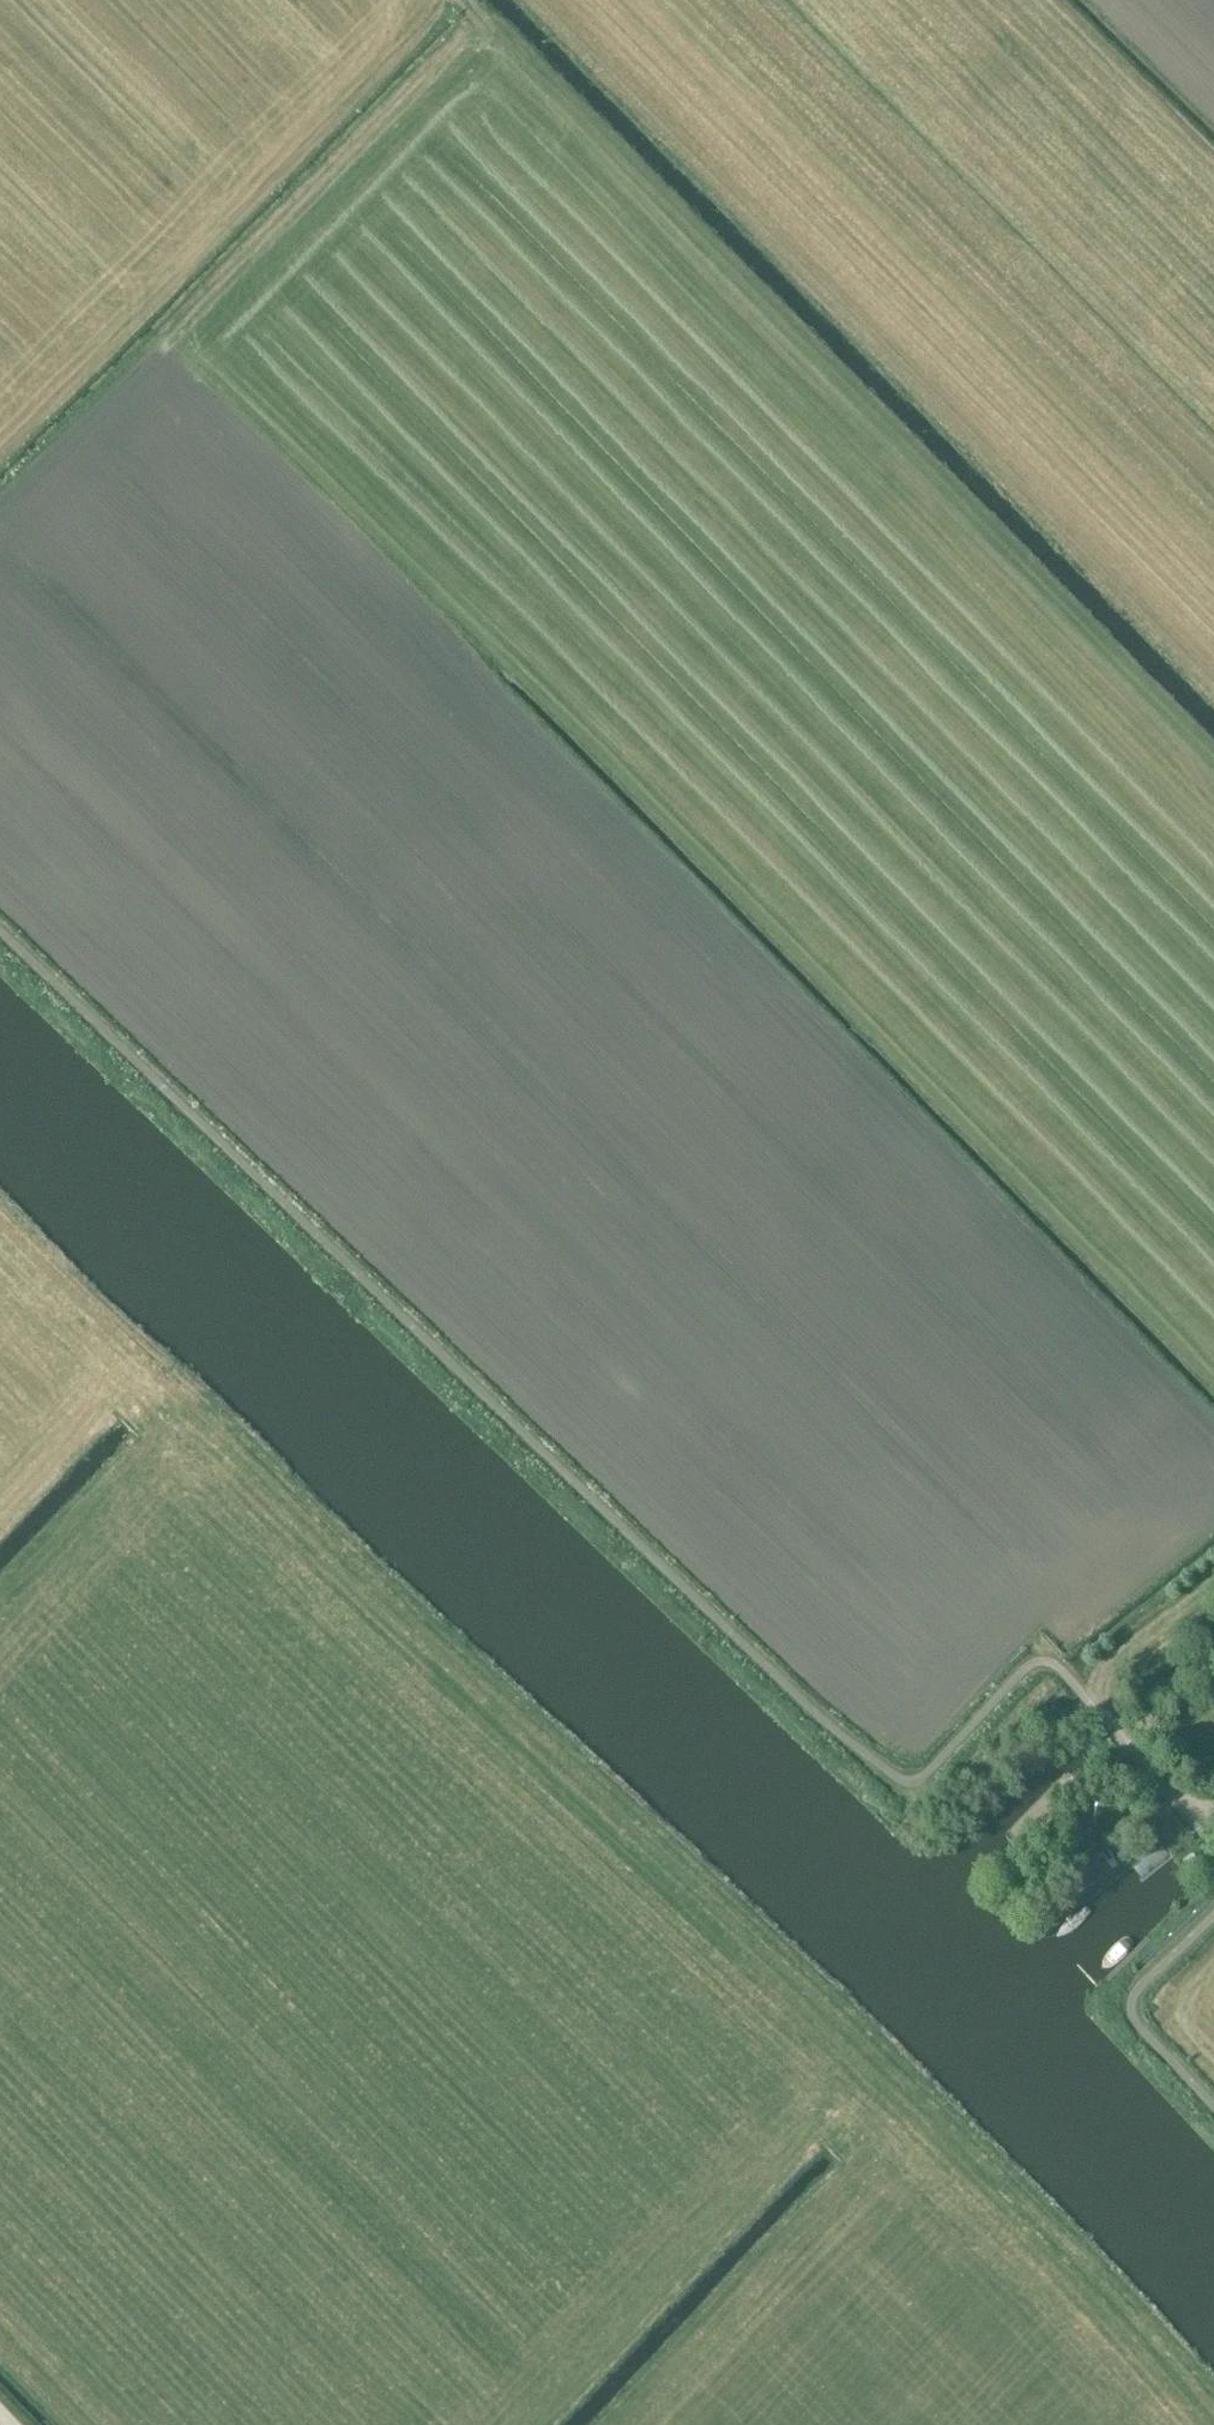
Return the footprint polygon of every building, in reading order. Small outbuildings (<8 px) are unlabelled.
[(1159,1846),(1135,1866),(1145,1878),(1168,1858),(1159,1846)]
